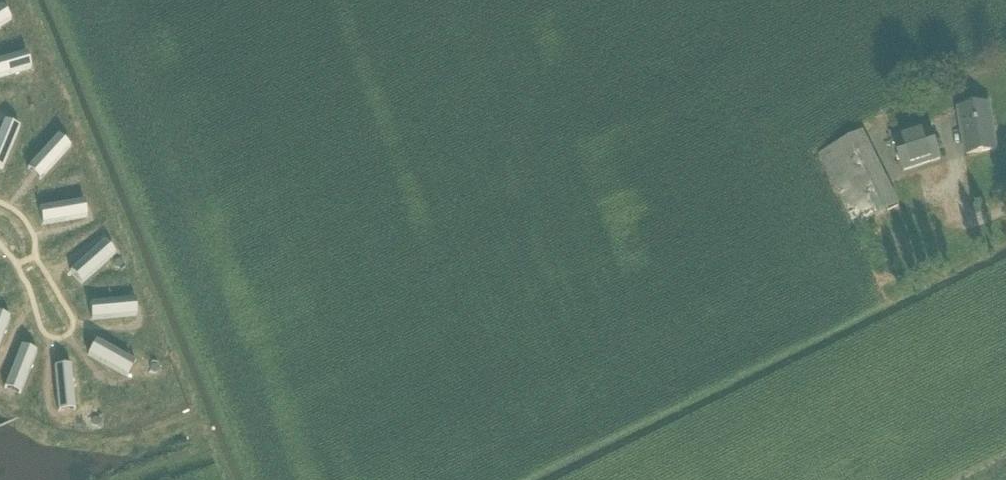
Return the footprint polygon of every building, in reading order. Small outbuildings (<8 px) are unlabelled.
[(10,22),(1,8),(0,9),(0,29),(10,22)] [(30,71),(26,55),(0,62),(0,80),(30,71)] [(988,105),(968,108),(961,109),(968,154),(995,150),(988,105)] [(0,132),(0,171),(2,172),(16,137),(19,130),(17,129),(14,136),(9,133),(3,131),(5,124),(4,123),(1,130),(0,132)] [(931,125),(895,135),(905,170),(941,160),(931,125)] [(863,134),(819,156),(856,228),(879,216),(899,206),(887,183),(863,134)] [(31,166),(27,172),(28,173),(33,167),(38,172),(42,176),(38,182),(39,183),(44,177),(69,149),(57,138),(31,166)] [(76,204),(39,210),(42,227),(79,220),(86,219),(86,217),(79,218),(78,212),(77,206),(84,205),(83,203),(76,204)] [(98,248),(69,273),(81,286),(109,260),(115,256),(113,254),(108,259),(103,254),(99,249),(105,244),(103,243),(98,248)] [(127,301),(89,305),(91,321),(129,318),(136,317),(136,315),(129,316),(128,310),(127,303),(135,303),(135,301),(127,301)] [(9,319),(0,315),(0,344),(9,319)] [(95,342),(87,357),(120,375),(127,379),(128,377),(121,374),(124,368),(128,363),(134,366),(135,364),(129,361),(95,342)] [(7,382),(4,389),(6,390),(9,383),(15,385),(21,387),(18,394),(20,395),(22,388),(36,353),(21,347),(7,382)] [(71,366),(54,368),(57,406),(58,413),(60,413),(59,405),(66,405),(72,404),(73,412),(75,411),(74,404),(71,366)]
